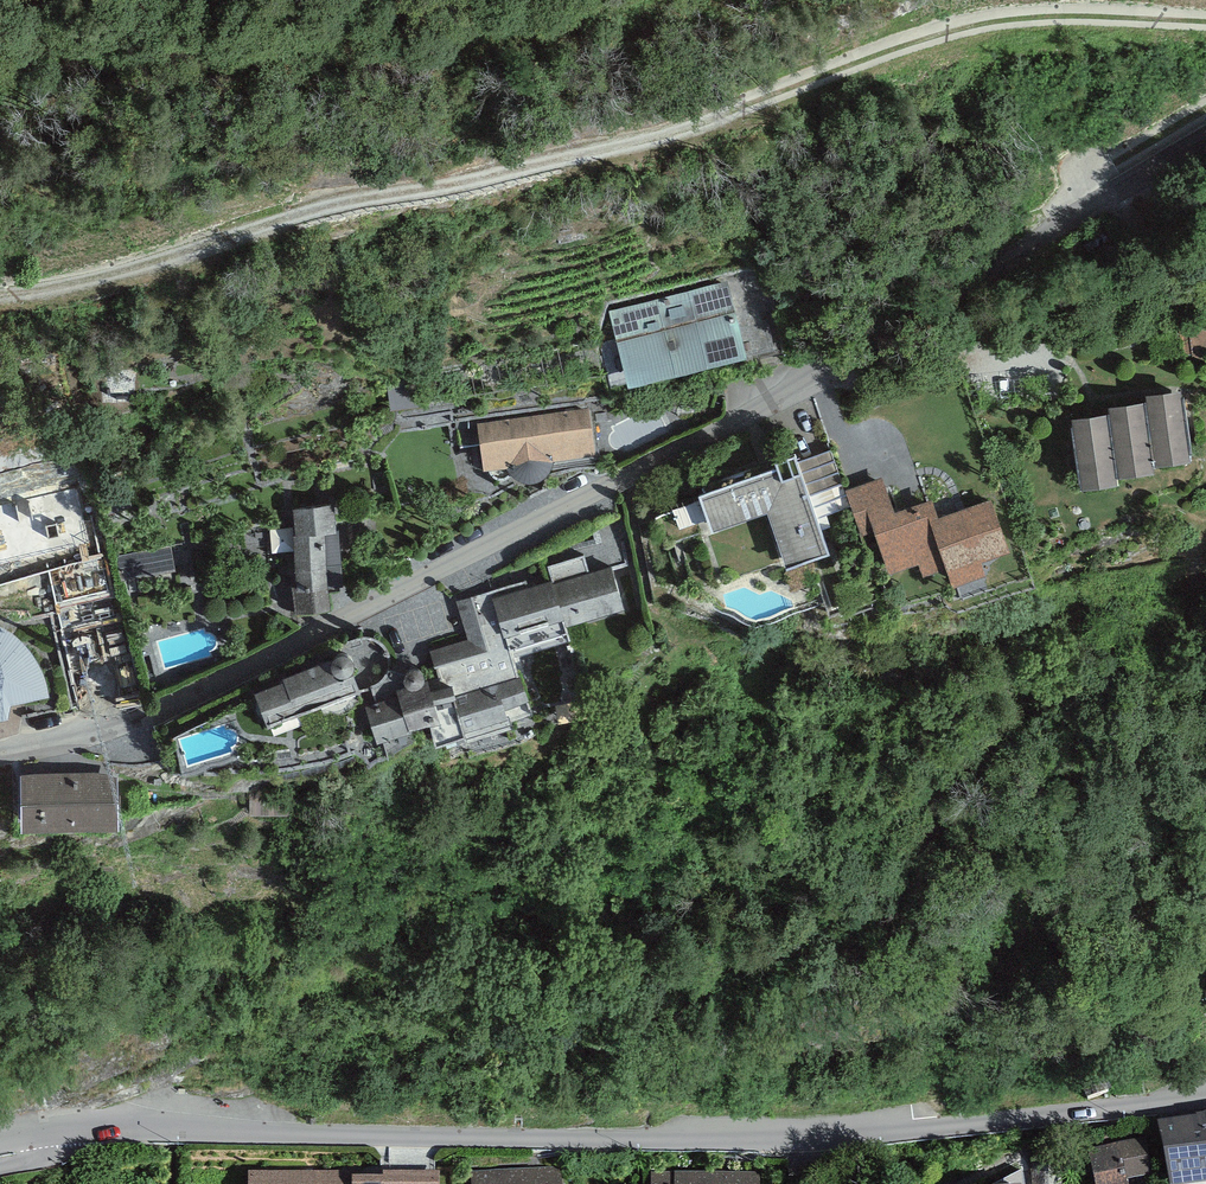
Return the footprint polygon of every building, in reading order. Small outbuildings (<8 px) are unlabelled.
[(664,297),(684,371),(745,355),(726,281),(664,297)] [(684,371),(664,297),(609,312),(628,386),(684,371)] [(1180,389),(1145,394),(1146,400),(1109,405),(1110,412),(1107,413),(1071,417),(1081,488),(1118,483),(1117,477),(1153,472),(1153,465),(1190,460),(1180,389)] [(589,407),(477,422),(484,468),(507,465),(510,469),(513,473),(518,476),(522,479),(528,480),(533,480),(538,478),(543,476),(547,472),(550,468),(553,463),(554,458),(595,452),(589,407)] [(777,465),(698,493),(711,530),(766,511),(786,567),(829,552),(821,528),(831,525),(827,515),(851,506),(845,490),(831,449),(798,460),(795,453),(775,460),(777,465)] [(882,476),(845,490),(851,506),(861,534),(873,530),(889,573),(919,563),(923,575),(946,567),(953,585),(985,574),(981,562),(1009,552),(990,499),(939,517),(932,499),(895,512),(882,476)] [(336,504),(293,507),(295,533),(293,533),(297,585),(293,585),(295,611),(330,608),(328,584),(342,583),(336,504)] [(552,579),(553,581),(588,571),(583,554),(548,565),(552,579)] [(588,571),(553,581),(564,617),(566,625),(624,607),(610,563),(588,571)] [(526,579),(490,590),(492,597),(528,586),(526,579)] [(528,586),(492,597),(504,635),(564,617),(553,581),(552,579),(528,586)] [(490,590),(456,601),(467,638),(429,650),(443,694),(434,696),(441,720),(431,723),(436,741),(531,712),(520,674),(516,675),(504,635),(492,597),(490,590)] [(49,694),(48,689),(46,683),(44,674),(42,667),(37,660),(33,652),(26,644),(20,638),(13,632),(3,626),(0,625),(0,717),(7,716),(11,702),(49,694)] [(284,680),(254,690),(268,726),(360,691),(352,670),(353,666),(354,662),(352,658),(349,654),(346,652),(342,652),(338,653),(335,654),(332,657),(282,676),(284,680)] [(406,684),(395,688),(397,694),(408,730),(431,723),(441,720),(434,696),(428,677),(424,679),(424,675),(422,672),(420,669),(416,668),(412,667),(409,669),(406,671),(404,674),(403,678),(404,681),(406,684)] [(397,694),(365,705),(377,742),(409,732),(408,730),(397,694)] [(115,771),(21,772),(22,827),(116,825),(115,771)] [(1158,1125),(1168,1183),(1205,1183),(1205,1116),(1197,1117),(1197,1118),(1158,1125)] [(1088,1151),(1094,1183),(1127,1183),(1151,1179),(1144,1141),(1088,1151)] [(470,1174),(471,1183),(559,1183),(558,1168),(470,1174)] [(248,1174),(248,1183),(441,1183),(441,1176),(384,1175),(383,1181),(352,1181),(352,1175),(248,1174)] [(675,1174),(651,1174),(651,1183),(675,1183),(675,1174)] [(760,1174),(749,1174),(675,1174),(675,1183),(760,1183),(760,1174)]
